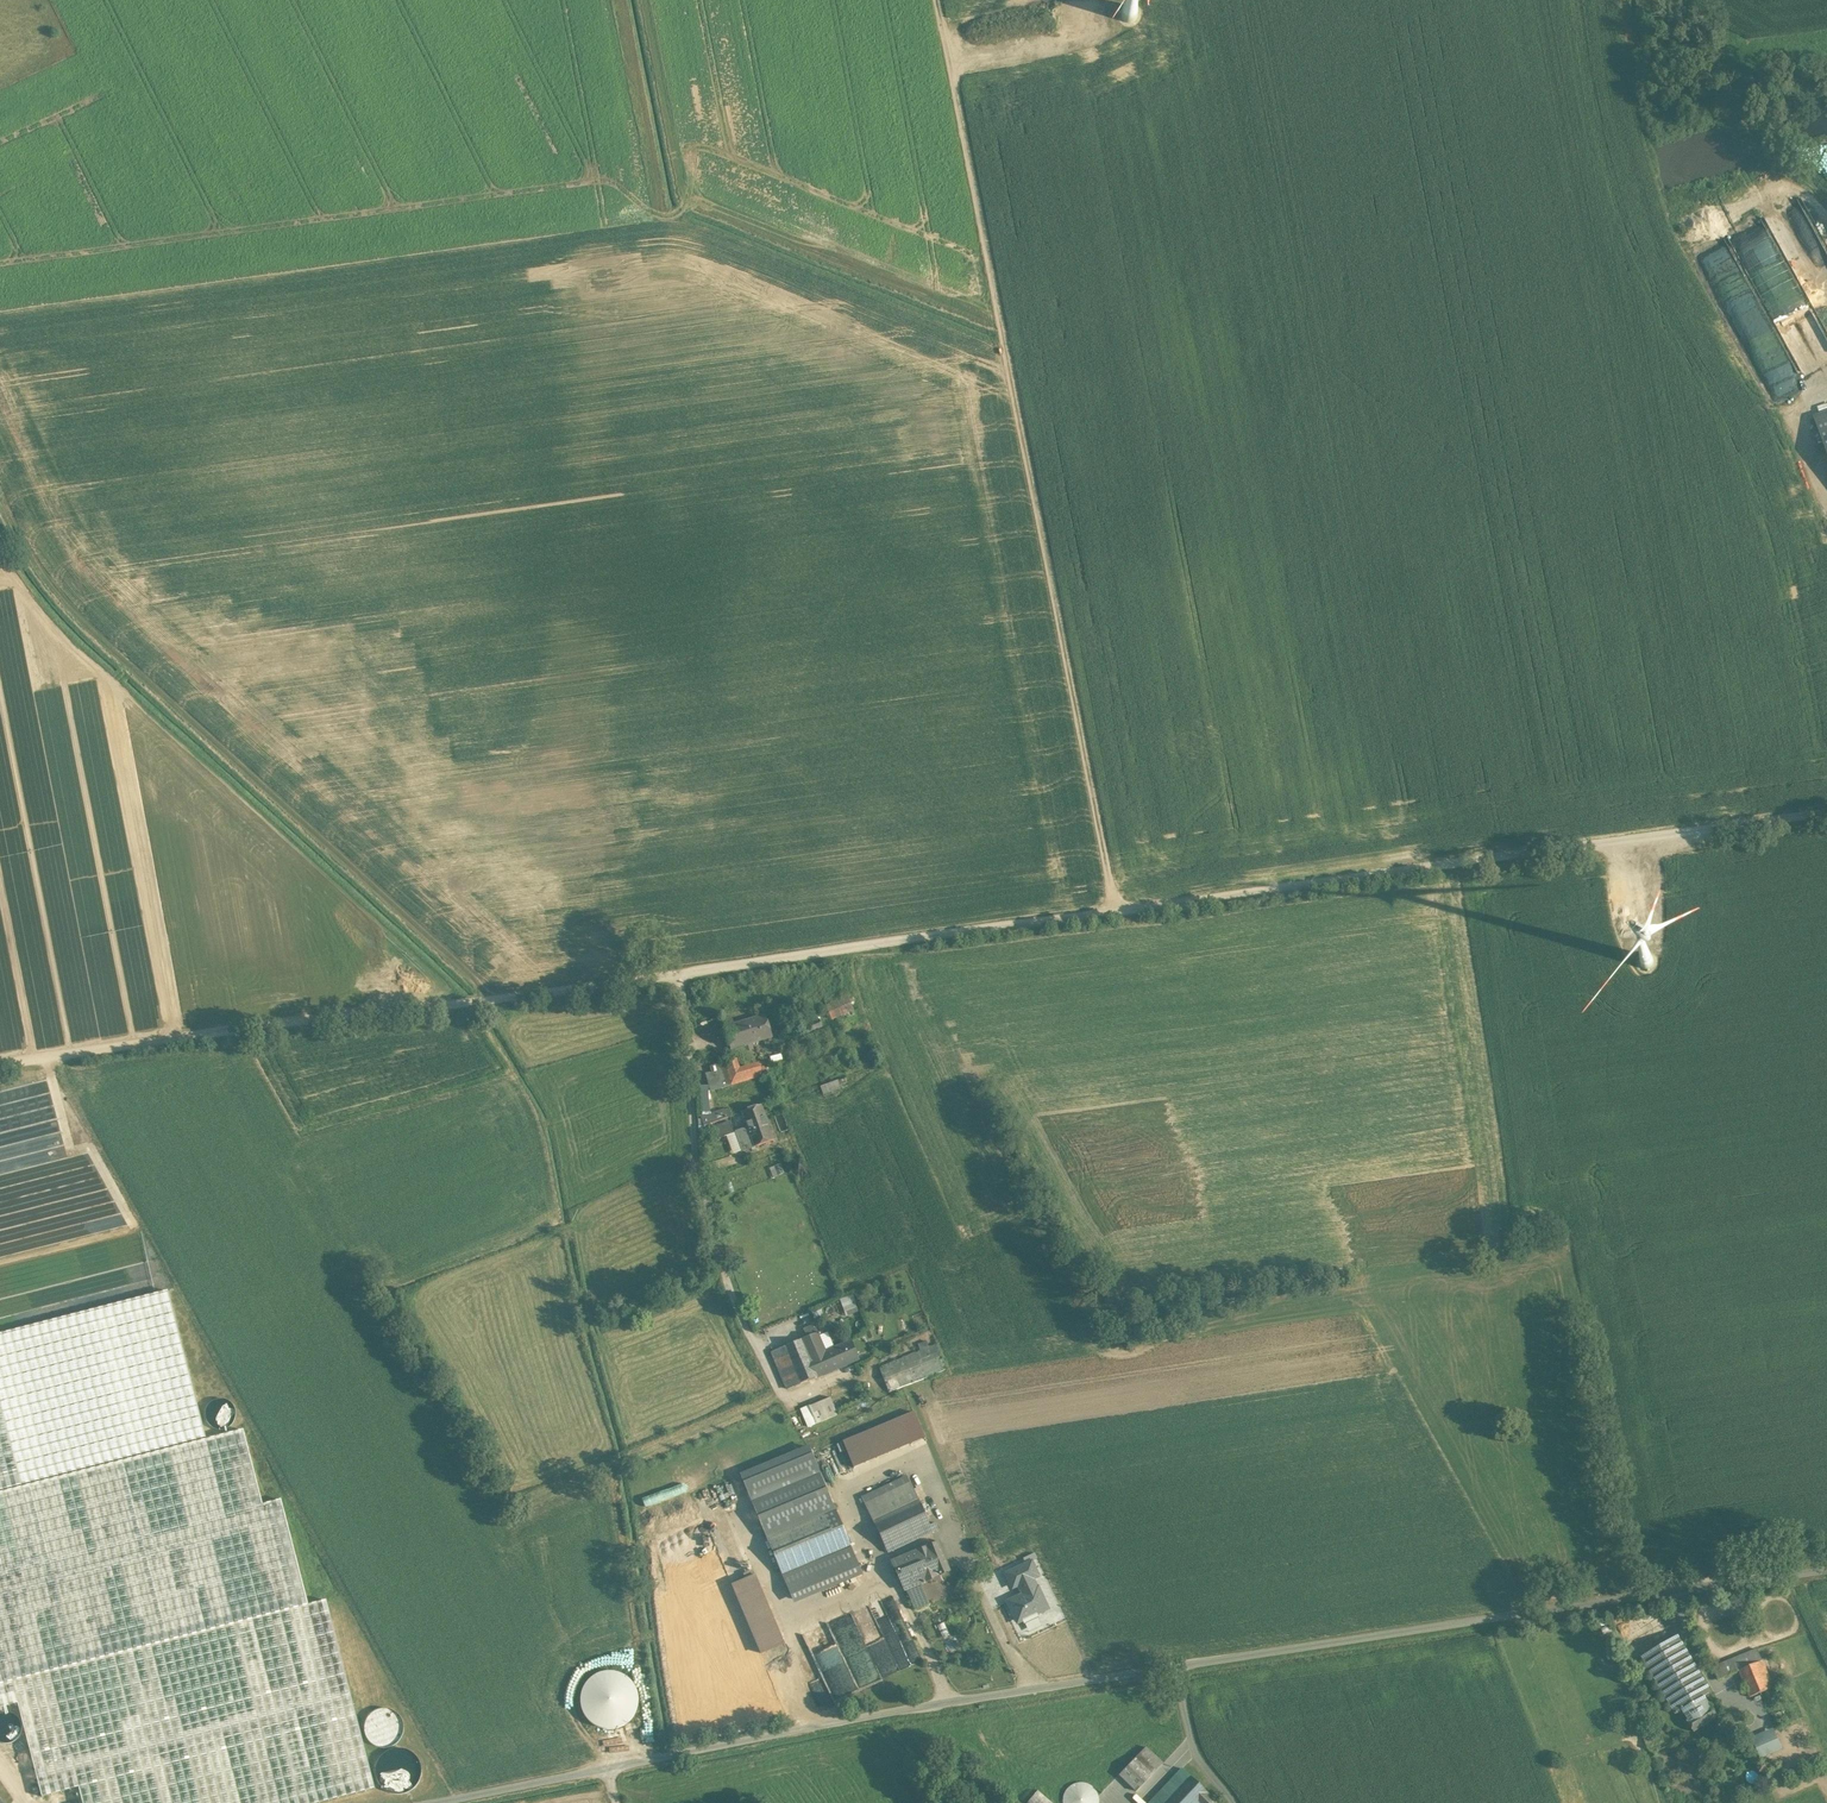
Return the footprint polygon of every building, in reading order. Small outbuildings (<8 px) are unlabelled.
[(1761,222),(1727,238),(1751,288),(1766,281),(1764,277),(1772,273),(1770,268),(1781,263),(1761,222)] [(1810,227),(1779,244),(1779,247),(1798,283),(1808,283),(1802,286),(1802,296),(1811,280),(1815,287),(1818,287),(1823,295),(1824,293),(1824,285),(1826,283),(1826,258),(1810,227)] [(1779,287),(1774,284),(1769,292),(1777,298),(1783,290),(1779,287)] [(1815,418),(1826,452),(1826,414),(1815,418)] [(853,995),(826,1006),(832,1019),(854,1010),(850,1002),(855,1000),(853,995)] [(734,1024),(724,1028),(731,1050),(773,1038),(765,1015),(734,1024)] [(732,1017),(722,1020),(724,1028),(734,1024),(732,1017)] [(820,1019),(800,1026),(803,1033),(822,1026),(820,1019)] [(843,1026),(833,1031),(836,1041),(847,1036),(843,1026)] [(736,1059),(722,1063),(722,1064),(729,1086),(750,1080),(746,1067),(739,1069),(736,1059)] [(759,1063),(763,1076),(769,1074),(765,1061),(759,1063)] [(759,1063),(746,1067),(750,1080),(763,1076),(759,1063)] [(722,1064),(710,1067),(712,1073),(707,1073),(711,1091),(729,1087),(729,1086),(722,1064)] [(821,1087),(824,1095),(841,1089),(838,1080),(821,1087)] [(774,1140),(761,1105),(742,1112),(747,1127),(735,1132),(742,1152),(774,1140)] [(725,1110),(702,1119),(704,1126),(728,1118),(732,1116),(729,1110),(725,1111),(725,1110)] [(730,1122),(715,1127),(719,1139),(734,1133),(730,1122)] [(0,1334),(0,1493),(207,1439),(168,1291),(0,1334)] [(814,1325),(804,1330),(807,1337),(817,1333),(814,1325)] [(807,1337),(772,1352),(788,1389),(830,1371),(823,1353),(825,1351),(817,1333),(807,1337)] [(825,1351),(823,1353),(830,1371),(859,1359),(851,1341),(825,1351)] [(936,1344),(879,1367),(889,1392),(946,1369),(936,1344)] [(830,1397),(809,1406),(816,1424),(837,1415),(830,1397)] [(208,1426),(232,1426),(233,1401),(209,1401),(208,1426)] [(809,1406),(802,1409),(809,1427),(816,1424),(809,1406)] [(848,1465),(921,1439),(912,1412),(838,1438),(848,1465)] [(0,1493),(0,1683),(307,1604),(281,1500),(262,1504),(243,1430),(207,1439),(0,1493)] [(875,1524),(888,1553),(932,1532),(920,1502),(910,1482),(864,1504),(875,1524)] [(690,1515),(715,1582),(744,1572),(727,1526),(717,1530),(715,1525),(705,1529),(698,1512),(690,1515)] [(766,1537),(782,1573),(838,1550),(850,1546),(843,1529),(832,1534),(824,1513),(766,1537)] [(937,1543),(927,1547),(917,1552),(928,1580),(932,1579),(931,1577),(948,1570),(937,1543)] [(917,1552),(892,1562),(905,1589),(920,1583),(928,1580),(917,1552)] [(1030,1558),(1001,1571),(1011,1594),(1002,1598),(1013,1623),(1046,1608),(1033,1578),(1038,1576),(1030,1558)] [(780,1644),(753,1574),(729,1583),(755,1653),(780,1644)] [(920,1583),(905,1589),(915,1610),(929,1604),(920,1583)] [(892,1596),(851,1614),(881,1679),(923,1660),(892,1596)] [(0,1683),(0,1708),(18,1703),(42,1796),(79,1787),(83,1802),(315,1802),(375,1787),(326,1599),(307,1604),(0,1683)] [(1678,1636),(1642,1658),(1676,1714),(1682,1710),(1705,1697),(1712,1693),(1678,1636)] [(1758,1649),(1713,1668),(1718,1680),(1739,1671),(1763,1662),(1758,1649)] [(1763,1662),(1739,1671),(1750,1697),(1774,1688),(1763,1662)] [(635,1713),(638,1692),(621,1674),(596,1670),(580,1684),(576,1709),(591,1726),(617,1729),(635,1713)] [(1705,1697),(1682,1710),(1688,1720),(1687,1721),(1694,1732),(1718,1718),(1712,1706),(1711,1707),(1705,1697)] [(365,1723),(364,1729),(366,1736),(369,1742),(375,1746),(381,1748),(388,1748),(394,1745),(399,1740),(403,1734),(403,1727),(402,1721),(398,1715),(392,1711),(386,1709),(379,1709),(373,1712),(368,1717),(365,1723)] [(1,1743),(7,1744),(13,1742),(18,1739),(21,1734),(22,1728),(21,1722),(17,1717),(12,1714),(6,1713),(0,1714),(0,1715),(0,1742),(1,1743)] [(1791,1722),(1770,1731),(1775,1744),(1797,1735),(1791,1722)] [(1666,1728),(1643,1737),(1648,1749),(1671,1739),(1666,1728)] [(1770,1731),(1752,1739),(1758,1753),(1776,1745),(1775,1744),(1770,1731)] [(1163,1764),(1145,1747),(1135,1758),(1152,1774),(1163,1764)] [(377,1765),(376,1772),(377,1779),(381,1785),(386,1790),(392,1793),(400,1794),(407,1793),(413,1789),(418,1784),(421,1777),(422,1770),(420,1763),(417,1757),(412,1752),(405,1749),(398,1748),(391,1750),(385,1753),(380,1758),(377,1765)] [(1152,1774),(1135,1758),(1119,1775),(1136,1791),(1152,1774)] [(1149,1802),(1165,1802),(1190,1776),(1182,1769),(1149,1802)] [(1165,1802),(1195,1802),(1196,1802),(1206,1792),(1190,1776),(1165,1802)] [(1098,1800),(1097,1793),(1093,1787),(1087,1784),(1080,1782),(1073,1784),(1068,1788),(1064,1794),(1062,1800),(1063,1802),(1098,1802),(1098,1800)] [(1206,1792),(1196,1802),(1218,1802),(1206,1792)]
